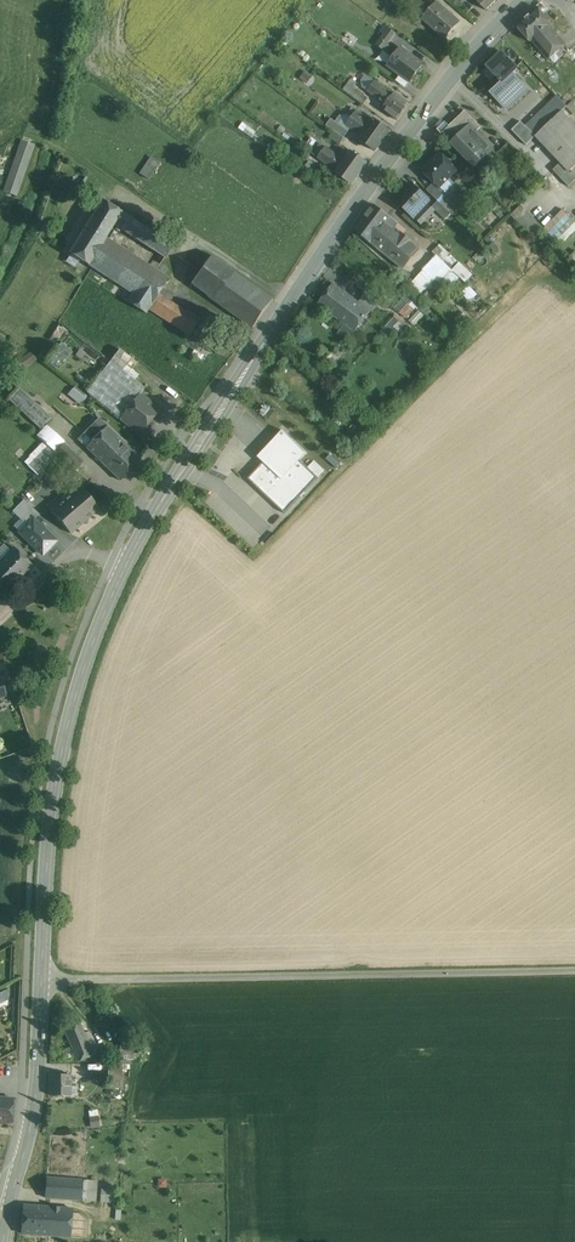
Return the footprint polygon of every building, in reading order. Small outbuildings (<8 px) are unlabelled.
[(486,10),(496,0),(476,0),(486,10)] [(437,1),(422,19),(441,36),(447,29),(451,33),(460,22),(437,1)] [(538,8),(529,15),(525,18),(525,19),(517,26),(530,42),(532,41),(550,25),(551,24),(542,12),(538,8)] [(384,35),(377,45),(386,52),(391,46),(388,44),(396,33),(385,25),(380,32),(384,35)] [(550,25),(532,41),(548,59),(565,44),(550,25)] [(423,64),(400,47),(388,65),(410,82),(423,64)] [(518,69),(502,52),(487,66),(503,82),(503,83),(513,74),(518,69)] [(507,110),(528,90),(513,74),(503,83),(503,82),(491,93),(507,110)] [(368,98),(353,88),(357,83),(352,79),(344,90),(364,104),(368,98)] [(393,94),(375,81),(368,91),(386,104),(393,94)] [(410,104),(394,92),(393,94),(386,104),(382,109),(398,121),(410,104)] [(557,96),(525,126),(535,136),(562,111),(567,106),(557,96)] [(357,111),(352,108),(347,114),(352,118),(357,111)] [(373,122),(357,111),(352,118),(346,125),(362,137),(360,140),(376,151),(381,143),(382,143),(385,139),(390,131),(375,119),(373,122)] [(465,111),(449,126),(445,122),(437,130),(442,134),(441,134),(475,168),(493,150),(476,133),(481,127),(465,111)] [(535,136),(535,137),(560,163),(553,170),(569,186),(574,180),(574,174),(571,170),(574,166),(574,125),(562,111),(535,136)] [(339,124),(331,119),(326,126),(334,131),(339,124)] [(525,126),(521,122),(512,130),(526,145),(535,137),(535,136),(525,126)] [(349,131),(339,124),(334,131),(344,138),(349,131)] [(344,138),(334,131),(329,137),(339,145),(344,138)] [(22,141),(4,191),(16,195),(33,144),(22,141)] [(509,144),(497,155),(506,165),(518,154),(509,144)] [(337,155),(326,147),(318,158),(337,172),(350,153),(342,148),(337,155)] [(337,172),(336,173),(352,184),(358,176),(362,172),(361,171),(367,163),(351,152),(350,153),(337,172)] [(440,154),(423,170),(434,182),(439,187),(439,186),(456,170),(440,154)] [(155,170),(146,164),(140,174),(148,179),(155,170)] [(100,185),(86,176),(80,187),(94,195),(100,185)] [(439,187),(434,182),(426,190),(438,201),(446,193),(439,186),(439,187)] [(430,201),(411,183),(395,200),(421,225),(435,210),(432,207),(428,203),(430,201)] [(102,201),(70,253),(88,265),(105,237),(114,224),(114,223),(121,212),(102,201)] [(451,214),(438,201),(432,207),(435,210),(445,220),(451,214)] [(397,222),(374,205),(355,230),(371,243),(402,268),(418,248),(393,227),(397,222)] [(530,233),(540,224),(524,208),(515,218),(530,233)] [(555,244),(574,225),(574,223),(563,211),(542,231),(555,244)] [(173,245),(121,212),(114,223),(114,224),(117,226),(115,229),(119,232),(121,229),(165,257),(173,245)] [(168,278),(105,237),(88,265),(133,293),(127,301),(146,313),(148,309),(158,295),(168,278)] [(449,254),(440,245),(433,252),(442,261),(449,254)] [(274,299),(212,255),(191,283),(253,328),(274,299)] [(459,260),(452,268),(466,281),(473,273),(459,260)] [(355,300),(333,284),(318,304),(340,320),(355,300)] [(468,299),(476,295),(471,285),(462,289),(468,299)] [(388,300),(371,287),(366,294),(377,302),(383,306),(388,300)] [(420,302),(410,293),(396,308),(406,318),(420,302)] [(377,302),(366,294),(359,303),(370,311),(377,302)] [(185,312),(158,295),(148,309),(176,327),(185,312)] [(355,300),(340,320),(344,324),(355,332),(370,311),(359,303),(355,300)] [(185,312),(176,327),(190,336),(201,318),(187,309),(185,312)] [(415,326),(424,315),(419,310),(409,321),(415,326)] [(401,320),(396,316),(380,333),(386,338),(401,320)] [(401,320),(395,328),(406,338),(413,331),(401,320)] [(355,332),(344,324),(338,333),(348,340),(355,332)] [(61,342),(45,360),(56,369),(72,352),(61,342)] [(120,349),(86,392),(121,419),(140,394),(145,388),(134,379),(137,374),(126,366),(132,358),(120,349)] [(25,366),(35,357),(30,350),(19,359),(25,366)] [(51,417),(19,388),(9,400),(40,429),(51,417)] [(140,394),(121,419),(140,434),(159,409),(140,394)] [(141,460),(107,426),(106,426),(99,419),(84,434),(92,441),(86,447),(120,481),(141,460)] [(307,453),(283,430),(258,457),(264,462),(266,465),(264,468),(261,465),(248,479),(285,514),(319,478),(300,460),(307,453)] [(83,462),(63,444),(56,451),(76,469),(83,462)] [(45,449),(28,466),(37,475),(54,459),(45,449)] [(80,487),(75,481),(66,488),(72,494),(80,487)] [(72,494),(52,512),(71,533),(99,509),(80,487),(72,494)] [(23,500),(17,506),(18,506),(32,519),(33,518),(34,520),(39,514),(23,500)] [(19,532),(42,554),(56,541),(34,520),(33,518),(32,519),(18,506),(17,506),(12,511),(20,519),(22,521),(24,519),(28,523),(19,532)] [(13,527),(19,532),(28,523),(24,519),(22,521),(20,519),(13,527)] [(0,561),(0,598),(32,565),(13,547),(0,561)] [(9,998),(5,990),(0,992),(0,1003),(9,998)] [(84,1033),(79,1021),(64,1028),(77,1061),(99,1052),(94,1041),(89,1031),(84,1033)] [(121,1063),(134,1063),(134,1045),(121,1046),(121,1063)] [(69,1049),(62,1051),(65,1061),(67,1061),(73,1059),(69,1049)] [(122,1064),(108,1064),(108,1079),(122,1079),(122,1064)] [(70,1075),(50,1075),(50,1095),(76,1095),(76,1086),(70,1086),(70,1075)] [(122,1079),(108,1079),(108,1088),(122,1088),(122,1079)] [(0,1098),(0,1122),(11,1123),(12,1098),(0,1098)] [(97,1181),(47,1177),(45,1198),(95,1202),(97,1181)] [(115,1189),(100,1188),(99,1202),(114,1203),(115,1189)] [(51,1207),(24,1205),(21,1233),(49,1236),(51,1207)] [(72,1208),(51,1207),(49,1236),(69,1237),(72,1208)]
